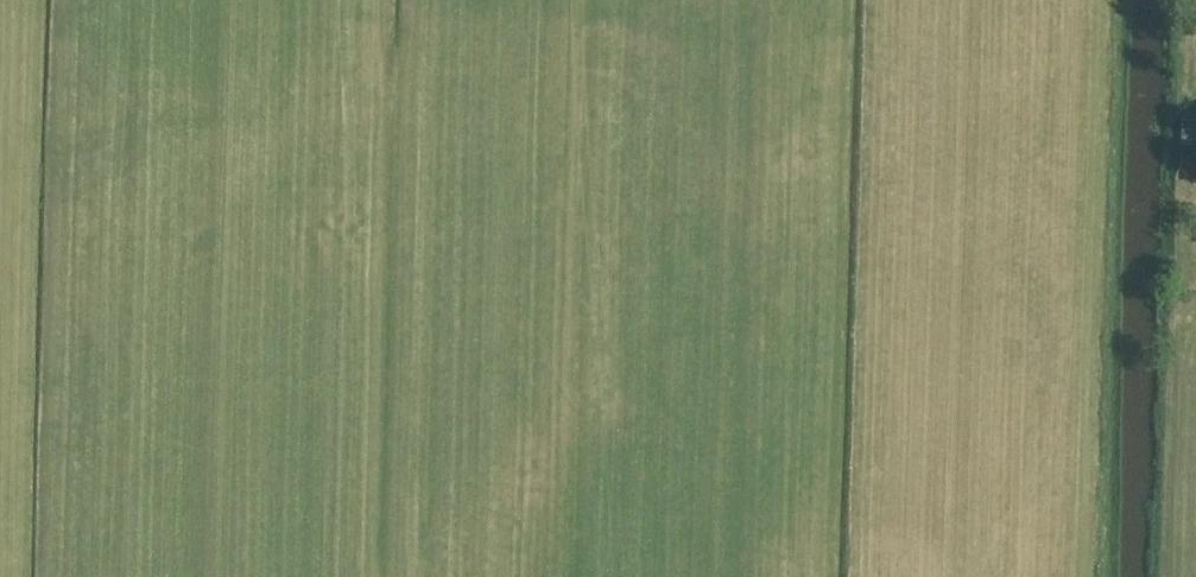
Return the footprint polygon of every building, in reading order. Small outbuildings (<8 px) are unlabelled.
[(1183,123),(1183,165),(1195,165),(1195,123),(1183,123)]
